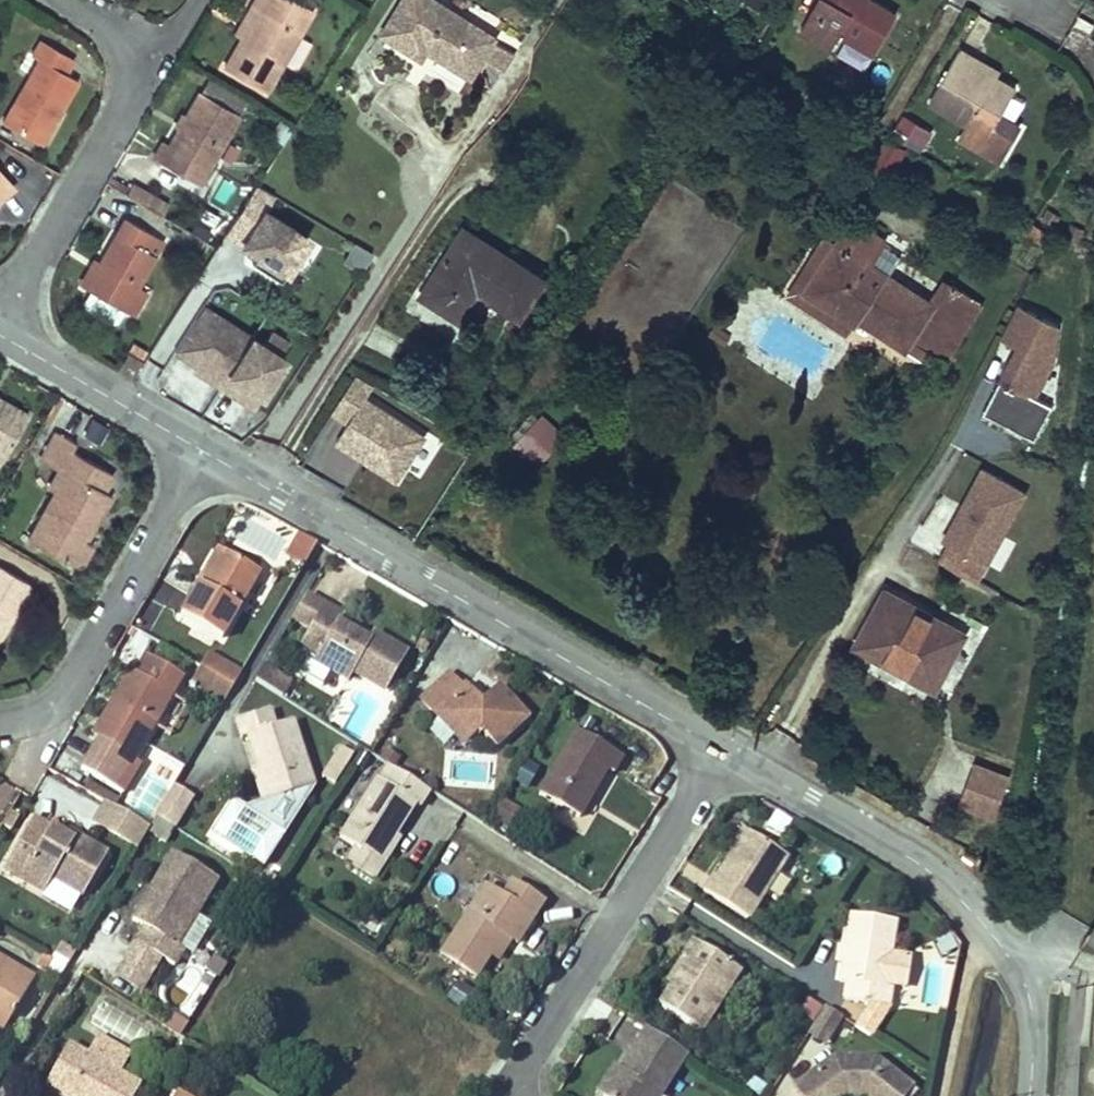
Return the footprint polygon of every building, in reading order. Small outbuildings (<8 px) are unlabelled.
[(243,33),(225,62),(265,87),(313,7),(301,0),(252,0),(251,1),(259,5),(243,33)] [(384,33),(422,57),(429,46),(437,50),(436,52),(472,75),(475,70),(482,59),(489,62),(506,73),(516,56),(493,41),(495,38),(433,0),(404,0),(384,33)] [(800,29),(832,49),(841,34),(874,54),(896,16),(870,0),(817,0),(800,29)] [(251,1),(235,28),(243,33),(259,5),(251,1)] [(3,117),(36,138),(51,112),(56,115),(78,77),(66,70),(75,56),(42,35),(32,51),(39,55),(3,117)] [(995,79),(971,65),(974,58),(959,49),(929,100),(967,122),(958,138),(999,162),(1020,126),(1000,114),(1014,91),(995,79)] [(974,58),(971,65),(995,79),(999,73),(974,58)] [(482,75),(489,62),(482,59),(475,70),(482,75)] [(248,97),(210,74),(201,87),(240,110),(248,97)] [(184,126),(180,124),(171,141),(165,137),(155,154),(199,180),(240,110),(201,87),(187,112),(191,114),(184,126)] [(176,122),(180,124),(184,126),(191,114),(187,112),(184,111),(176,122)] [(51,112),(36,138),(40,140),(56,115),(51,112)] [(922,152),(934,131),(903,113),(891,134),(922,152)] [(281,144),(292,126),(282,121),(271,137),(281,144)] [(894,182),(911,152),(891,141),(874,170),(894,182)] [(112,170),(108,178),(155,206),(162,195),(133,178),(131,182),(112,170)] [(11,183),(0,171),(0,193),(11,183)] [(273,194),(256,183),(225,231),(285,270),(306,236),(263,209),(273,194)] [(162,195),(155,206),(162,211),(169,199),(162,195)] [(81,288),(120,312),(134,290),(162,243),(122,219),(81,288)] [(837,244),(807,291),(854,321),(857,322),(858,319),(906,348),(908,347),(912,341),(946,362),(983,303),(948,281),(932,305),(891,278),(870,265),(877,254),(885,241),(852,220),(837,244)] [(466,229),(424,294),(460,319),(479,290),(520,317),(544,279),(505,254),(466,229)] [(854,321),(807,291),(837,244),(826,238),(790,296),(848,331),(854,321)] [(342,264),(362,276),(374,255),(353,244),(342,264)] [(891,278),(898,268),(877,254),(870,265),(891,278)] [(134,290),(120,312),(130,318),(144,296),(134,290)] [(203,304),(176,344),(253,390),(276,352),(245,334),(248,330),(203,304)] [(1046,380),(1067,326),(1022,308),(979,415),(1039,439),(1052,406),(1049,405),(1057,384),(1046,380)] [(715,325),(711,332),(726,342),(730,335),(715,325)] [(912,341),(908,347),(942,367),(946,362),(912,341)] [(142,360),(149,350),(135,343),(129,353),(142,360)] [(124,354),(120,362),(133,369),(137,361),(124,354)] [(377,387),(360,377),(334,415),(352,426),(341,444),(402,480),(428,438),(368,401),(377,387)] [(7,463),(31,424),(0,405),(0,458),(7,463)] [(564,437),(537,410),(511,436),(539,463),(564,437)] [(57,497),(29,544),(80,575),(93,552),(85,547),(111,503),(103,499),(115,479),(76,456),(81,449),(60,437),(43,465),(61,476),(52,493),(57,497)] [(974,466),(943,524),(978,543),(1007,490),(1009,485),(974,466)] [(282,538),(263,529),(266,522),(245,512),(234,535),(274,554),(282,538)] [(316,555),(317,553),(303,545),(289,569),(303,577),(316,555)] [(219,559),(199,593),(205,596),(225,562),(219,559)] [(205,596),(199,593),(180,625),(221,649),(261,584),(225,562),(205,596)] [(1,619),(10,624),(30,590),(0,572),(0,620),(1,619)] [(887,589),(857,644),(935,686),(966,631),(887,589)] [(326,620),(306,608),(293,629),(313,641),(326,620)] [(0,620),(0,640),(10,624),(1,619),(0,620)] [(326,620),(313,641),(303,657),(321,668),(316,674),(347,693),(352,686),(383,705),(405,667),(372,648),(367,655),(339,638),(344,630),(326,620)] [(208,662),(199,676),(214,685),(222,669),(208,662)] [(116,717),(97,750),(79,779),(121,804),(138,775),(133,771),(182,688),(146,666),(135,684),(130,680),(111,713),(116,717)] [(222,669),(214,685),(216,686),(234,696),(242,681),(222,669)] [(199,676),(192,688),(209,699),(216,686),(214,685),(199,676)] [(280,695),(262,683),(253,698),(272,709),(280,695)] [(216,686),(209,699),(226,709),(234,696),(216,686)] [(421,715),(456,752),(472,752),(481,744),(497,760),(526,731),(498,701),(484,715),(475,716),(474,708),(465,699),(462,702),(449,688),(421,715)] [(288,699),(280,695),(272,709),(280,714),(288,699)] [(111,713),(91,746),(97,750),(116,717),(111,713)] [(268,722),(232,733),(238,752),(244,750),(264,814),(298,803),(309,800),(289,737),(274,740),(268,722)] [(576,741),(539,806),(578,829),(606,782),(612,785),(621,768),(576,741)] [(472,752),(456,752),(464,760),(472,752)] [(352,769),(339,761),(328,779),(340,787),(345,778),(352,769)] [(958,808),(996,821),(1013,775),(975,762),(958,808)] [(339,847),(352,857),(394,783),(383,776),(339,847)] [(334,796),(340,787),(328,779),(322,789),(334,796)] [(394,783),(352,857),(382,875),(401,846),(395,843),(413,813),(419,816),(427,803),(394,783)] [(197,809),(174,795),(154,831),(154,833),(155,833),(155,834),(154,834),(154,835),(174,847),(197,809)] [(267,822),(301,812),(298,803),(264,814),(267,822)] [(520,820),(501,808),(490,829),(509,839),(520,820)] [(31,869),(21,886),(45,900),(54,886),(84,905),(109,862),(77,843),(74,848),(52,834),(50,836),(34,827),(15,859),(22,863),(31,869)] [(751,923),(790,862),(745,833),(732,854),(735,856),(720,880),(716,878),(706,895),(751,923)] [(374,889),(382,875),(352,857),(345,871),(374,889)] [(176,951),(215,886),(172,861),(131,928),(143,935),(134,951),(172,974),(183,956),(176,951)] [(22,863),(12,880),(21,886),(31,869),(22,863)] [(270,895),(278,882),(268,876),(260,889),(270,895)] [(476,987),(490,966),(503,945),(510,950),(518,954),(543,914),(511,894),(502,908),(484,897),(441,965),(476,987)] [(859,918),(855,940),(853,951),(850,967),(847,984),(843,1000),(873,1007),(892,1011),(895,992),(891,991),(892,989),(897,958),(903,927),(867,920),(859,918)] [(191,961),(210,930),(194,921),(176,951),(183,956),(191,961)] [(503,945),(490,966),(497,971),(510,950),(503,945)] [(690,968),(676,990),(663,1010),(703,1035),(740,976),(694,947),(684,963),(690,968)] [(835,965),(850,967),(853,951),(839,949),(835,965)] [(36,970),(47,976),(56,960),(46,954),(36,970)] [(897,958),(892,989),(908,992),(914,961),(897,958)] [(57,994),(72,969),(56,960),(47,976),(53,980),(48,989),(57,994)] [(4,1037),(37,983),(0,962),(0,1034),(4,1037)] [(684,963),(670,987),(676,990),(690,968),(684,963)] [(87,1025),(138,1046),(148,1020),(97,999),(87,1025)] [(892,1011),(873,1007),(867,1016),(886,1020),(892,1011)] [(844,1020),(828,1010),(827,1012),(820,1022),(837,1032),(844,1020)] [(867,1016),(859,1029),(874,1039),(886,1020),(867,1016)] [(837,1032),(820,1022),(810,1039),(827,1049),(837,1032)] [(688,1059),(648,1034),(623,1072),(608,1095),(665,1095),(688,1059)] [(95,1046),(84,1065),(118,1085),(128,1065),(95,1046)] [(173,1071),(181,1056),(170,1049),(161,1064),(173,1071)] [(48,1095),(138,1095),(118,1085),(84,1065),(70,1057),(48,1095)] [(911,1088),(879,1062),(837,1062),(795,1090),(799,1095),(904,1095),(911,1088)] [(623,1072),(617,1068),(599,1095),(608,1095),(623,1072)] [(917,1093),(911,1088),(904,1095),(914,1095),(917,1093)]
